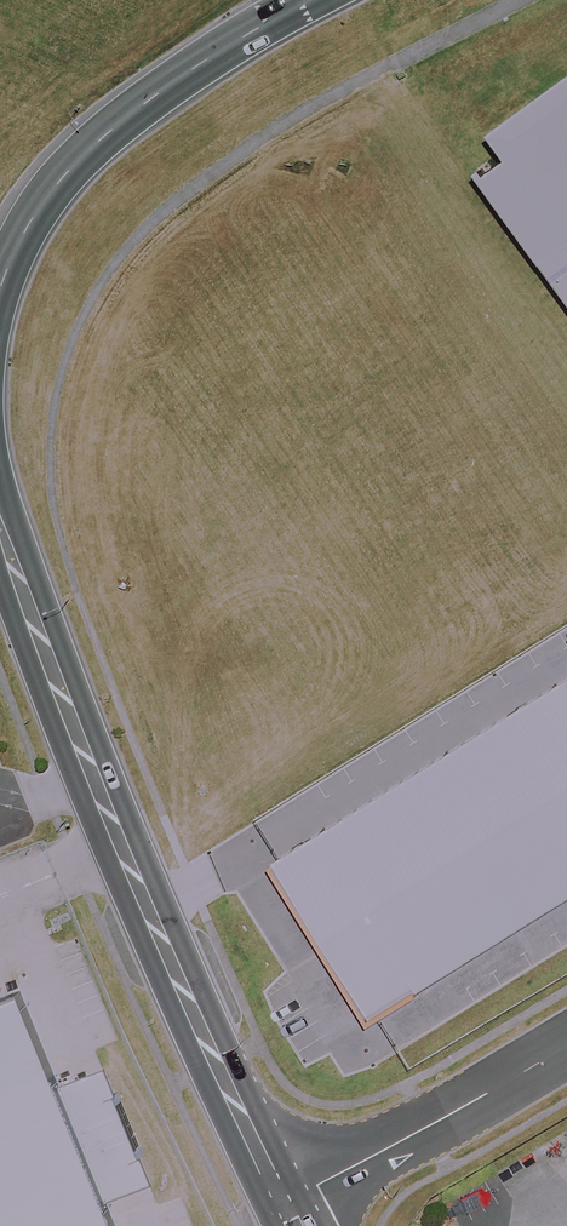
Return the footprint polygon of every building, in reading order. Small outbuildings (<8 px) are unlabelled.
[(477,169),(566,292),(566,74),(491,129),(509,154),(488,169),(484,164),(477,169)] [(267,864),(369,1025),(566,901),(566,676),(267,864)] [(105,1198),(153,1177),(106,1064),(59,1083),(19,984),(0,992),(0,1225),(117,1225),(105,1198)]
